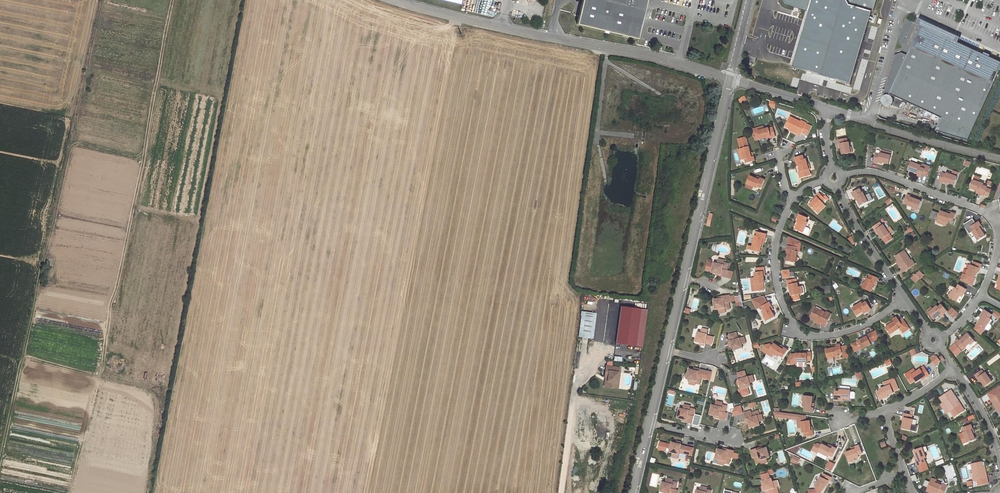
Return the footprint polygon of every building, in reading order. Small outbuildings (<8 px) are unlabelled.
[(577,25),(638,39),(647,0),(583,0),(577,25)] [(785,4),(810,12),(795,67),(851,84),(872,11),(871,10),(874,0),(782,0),(785,4)] [(912,21),(905,18),(903,24),(898,36),(901,45),(912,21)] [(999,69),(999,61),(958,42),(957,37),(958,37),(959,38),(960,37),(959,36),(955,36),(920,20),(918,24),(920,25),(906,55),(895,81),(888,77),(887,77),(884,91),(896,97),(892,104),(899,107),(902,100),(941,117),(950,122),(945,133),(967,140),(999,69)] [(894,55),(888,77),(895,81),(906,55),(901,52),(894,55)] [(790,117),(785,127),(790,129),(796,132),(796,134),(801,136),(807,124),(801,121),(801,122),(790,117)] [(945,133),(950,122),(941,117),(935,130),(945,133)] [(769,129),(768,127),(764,129),(758,130),(757,128),(750,130),(755,140),(767,137),(771,135),(771,138),(775,136),(773,128),(769,129)] [(847,138),(838,139),(839,144),(841,143),(842,148),(843,154),(851,153),(850,147),(849,142),(848,142),(847,138)] [(746,163),(755,161),(754,156),(751,157),(750,153),(749,146),(740,148),(741,149),(742,154),(743,159),(745,159),(746,163)] [(880,154),(875,153),(873,161),(878,162),(878,160),(882,162),(889,163),(891,155),(885,154),(880,152),(880,154)] [(801,172),(809,169),(807,163),(806,158),(804,159),(803,155),(795,157),(796,161),(798,161),(799,165),(801,172)] [(911,162),(908,169),(914,171),(918,173),(917,175),(922,177),(922,175),(926,176),(929,168),(925,166),(924,164),(922,163),(921,165),(916,164),(911,161),(911,162)] [(946,174),(942,172),(939,180),(943,182),(944,180),(948,182),(954,184),(957,176),(951,174),(946,172),(946,174)] [(758,186),(762,187),(765,179),(761,178),(760,180),(756,178),(750,176),(747,183),(752,185),(757,187),(758,186)] [(973,179),(970,187),(977,189),(981,190),(980,193),(984,194),(987,187),(987,186),(983,185),(984,183),(979,181),(973,179)] [(853,191),(852,192),(854,196),(855,195),(857,199),(860,205),(868,201),(867,201),(865,196),(862,191),(861,192),(859,188),(858,189),(853,191)] [(823,197),(819,192),(816,195),(817,197),(814,200),(809,204),(815,210),(823,202),(822,201),(825,199),(827,200),(829,198),(825,195),(823,197)] [(912,195),(907,194),(905,202),(908,203),(908,204),(913,206),(919,208),(921,200),(915,198),(911,197),(912,195)] [(826,205),(823,202),(815,210),(818,213),(826,205)] [(938,218),(940,213),(933,210),(930,217),(937,220),(938,220),(938,218)] [(947,212),(941,210),(940,213),(938,218),(944,220),(949,222),(949,220),(951,221),(953,221),(954,219),(956,213),(952,212),(951,214),(947,212)] [(808,217),(800,214),(799,218),(801,219),(799,223),(796,229),(804,232),(806,227),(808,222),(806,221),(808,217)] [(880,221),(873,226),(875,230),(877,229),(879,232),(883,238),(890,233),(886,228),(883,224),(882,225),(880,221)] [(980,221),(972,225),(975,229),(973,230),(976,234),(979,239),(986,235),(982,229),(980,226),(982,225),(980,221)] [(767,233),(759,231),(758,235),(756,235),(755,240),(753,246),(761,248),(763,242),(764,237),(766,238),(767,233)] [(890,233),(883,238),(886,242),(893,238),(890,233)] [(787,261),(795,263),(795,262),(796,257),(797,251),(799,252),(801,243),(789,241),(787,250),(789,250),(788,254),(787,261)] [(905,250),(896,256),(899,260),(903,266),(901,267),(905,272),(916,264),(912,259),(911,260),(905,250)] [(714,262),(712,272),(717,273),(720,274),(720,275),(727,277),(728,277),(729,271),(729,270),(727,270),(729,263),(724,262),(718,260),(717,263),(714,262)] [(982,263),(974,260),(973,264),(972,264),(970,269),(968,275),(975,277),(978,271),(979,267),(981,268),(982,263)] [(756,272),(755,272),(756,277),(756,283),(752,283),(753,291),(764,290),(763,282),(764,282),(764,276),(763,271),(765,271),(764,267),(756,268),(756,272)] [(866,283),(864,287),(864,288),(871,291),(874,284),(875,281),(877,281),(879,277),(871,274),(869,278),(868,277),(866,283)] [(916,274),(912,277),(917,282),(920,278),(916,274)] [(796,279),(787,280),(788,284),(790,284),(790,288),(791,295),(792,295),(798,294),(805,293),(803,286),(798,287),(798,283),(796,283),(796,279)] [(967,288),(960,284),(958,288),(956,287),(953,291),(950,296),(957,300),(961,295),(963,291),(965,292),(967,288)] [(718,298),(714,299),(716,309),(719,308),(719,311),(726,309),(730,309),(729,302),(731,302),(731,301),(730,297),(730,294),(722,296),(722,298),(718,298)] [(866,309),(867,311),(871,309),(867,301),(863,304),(862,302),(853,308),(857,315),(863,311),(866,309)] [(765,315),(767,319),(767,320),(774,317),(771,309),(770,307),(771,306),(770,302),(762,305),(764,309),(763,310),(765,315)] [(948,311),(942,304),(939,307),(938,305),(934,309),(929,313),(935,319),(940,314),(943,312),(944,313),(948,311)] [(648,310),(621,307),(616,344),(642,348),(648,310)] [(822,322),(821,324),(826,326),(832,314),(827,311),(826,312),(815,307),(810,317),(816,319),(822,322)] [(954,307),(950,312),(955,317),(959,312),(954,307)] [(993,313),(986,309),(983,312),(985,314),(983,317),(979,323),(988,329),(990,329),(992,325),(992,324),(989,322),(992,318),(991,317),(993,313)] [(592,338),(595,312),(583,311),(579,336),(592,338)] [(886,327),(890,334),(891,334),(895,331),(899,328),(902,333),(909,329),(903,319),(900,320),(898,317),(895,319),(896,320),(892,323),(886,327)] [(876,329),(870,332),(867,334),(868,336),(864,338),(858,341),(862,348),(868,345),(871,343),(871,342),(881,337),(876,329)] [(704,343),(705,343),(705,342),(711,344),(713,337),(707,335),(708,331),(701,330),(701,332),(698,331),(695,341),(700,342),(704,343)] [(732,346),(734,350),(743,347),(742,344),(744,344),(742,337),(739,338),(737,332),(730,334),(732,340),(731,341),(732,346)] [(975,339),(969,332),(964,337),(961,340),(960,338),(956,341),(962,348),(965,345),(966,346),(970,342),(975,339)] [(862,348),(858,341),(853,344),(856,351),(862,348)] [(769,350),(773,345),(770,343),(765,344),(762,349),(768,353),(770,350),(769,350)] [(780,355),(783,357),(788,350),(784,347),(783,349),(779,346),(774,343),(773,345),(769,350),(770,350),(774,353),(778,356),(780,355)] [(833,348),(826,349),(828,359),(834,357),(839,356),(839,353),(842,353),(841,346),(841,344),(836,345),(837,347),(833,348)] [(847,345),(841,346),(842,353),(843,354),(849,352),(847,345)] [(807,360),(811,360),(811,351),(807,351),(807,353),(796,353),(796,354),(791,354),(787,364),(796,364),(796,362),(802,362),(807,361),(807,360)] [(936,355),(930,358),(936,366),(941,362),(936,355)] [(608,378),(607,388),(618,389),(619,383),(617,383),(618,373),(620,373),(621,368),(606,367),(604,378),(606,378),(608,378)] [(926,376),(927,377),(931,375),(926,367),(923,370),(922,369),(917,372),(909,377),(912,383),(916,380),(917,381),(923,378),(926,376)] [(909,377),(917,372),(915,368),(907,374),(909,377)] [(694,370),(689,369),(687,378),(690,379),(689,381),(696,383),(700,384),(702,377),(704,378),(705,370),(698,369),(698,371),(694,370)] [(982,369),(975,374),(978,378),(979,377),(982,380),(986,386),(992,381),(986,372),(985,372),(982,369)] [(712,372),(705,370),(704,378),(711,379),(712,372)] [(740,384),(742,389),(751,386),(750,383),(752,382),(750,376),(747,377),(745,371),(738,373),(740,379),(739,379),(739,380),(740,384)] [(882,390),(878,391),(881,399),(885,397),(885,396),(888,394),(895,392),(894,391),(900,389),(895,378),(890,380),(892,384),(886,386),(881,388),(882,390)] [(992,399),(994,404),(996,403),(999,409),(999,410),(999,386),(999,385),(988,393),(992,399)] [(841,391),(837,391),(836,399),(841,400),(841,397),(845,398),(852,398),(855,398),(857,397),(857,392),(856,391),(852,391),(852,390),(847,390),(841,389),(841,391)] [(954,395),(955,394),(952,389),(941,397),(944,401),(941,403),(948,413),(960,405),(958,401),(954,395)] [(814,396),(806,395),(805,400),(804,406),(806,406),(806,410),(814,411),(815,407),(813,407),(813,402),(814,396)] [(715,405),(712,404),(710,414),(715,415),(719,416),(718,418),(726,420),(727,412),(725,412),(727,405),(723,404),(716,403),(715,405)] [(742,408),(741,405),(735,407),(733,416),(739,414),(739,409),(742,408)] [(683,408),(680,408),(678,417),(682,418),(686,419),(686,421),(693,423),(695,416),(693,415),(695,409),(690,408),(684,406),(683,408)] [(749,423),(751,427),(760,424),(760,421),(762,421),(760,414),(758,410),(752,412),(751,410),(744,412),(747,420),(748,419),(749,423)] [(913,414),(905,412),(904,416),(905,417),(905,421),(903,427),(911,429),(912,424),(913,418),(912,418),(913,414)] [(807,420),(806,415),(797,413),(798,419),(798,422),(802,421),(803,426),(803,432),(805,432),(805,436),(814,435),(813,430),(811,431),(810,420),(807,420)] [(972,424),(964,427),(965,431),(964,431),(967,437),(969,442),(976,439),(974,432),(972,428),(973,428),(972,424)] [(38,432),(36,433),(36,429),(28,430),(28,438),(39,437),(38,432)] [(659,450),(669,452),(670,443),(660,442),(659,450)] [(688,446),(682,445),(682,444),(681,444),(676,443),(672,442),(670,451),(673,452),(672,454),(679,456),(680,452),(686,454),(688,446)] [(829,446),(823,443),(823,444),(819,443),(816,444),(813,449),(819,452),(820,451),(824,453),(830,455),(830,454),(834,456),(838,448),(834,446),(833,448),(829,446)] [(861,444),(857,446),(857,448),(853,449),(847,452),(850,459),(855,457),(861,455),(860,454),(864,452),(861,444)] [(758,448),(751,450),(753,457),(755,456),(757,463),(761,462),(768,460),(767,457),(770,456),(767,447),(763,448),(759,449),(758,448)] [(923,447),(915,449),(917,456),(919,460),(917,460),(918,465),(926,461),(925,458),(927,457),(925,452),(923,447)] [(723,449),(718,448),(716,458),(719,459),(719,461),(725,463),(729,464),(731,457),(733,457),(734,450),(727,448),(727,450),(723,449)] [(983,460),(972,463),(975,474),(974,475),(975,480),(977,480),(983,479),(988,478),(987,472),(985,472),(984,465),(983,460)] [(825,473),(823,476),(822,476),(820,481),(817,486),(818,487),(817,489),(811,489),(811,492),(822,492),(824,489),(825,490),(828,484),(829,480),(831,480),(833,476),(825,473)] [(932,477),(927,490),(933,492),(933,491),(939,492),(945,492),(948,485),(937,481),(938,480),(932,477)] [(766,490),(767,492),(775,492),(773,488),(777,487),(775,480),(773,481),(772,478),(771,478),(764,480),(762,481),(764,486),(765,490),(766,490)] [(663,481),(661,491),(665,492),(669,492),(677,492),(678,489),(676,489),(677,483),(673,481),(667,480),(666,482),(663,481)]
